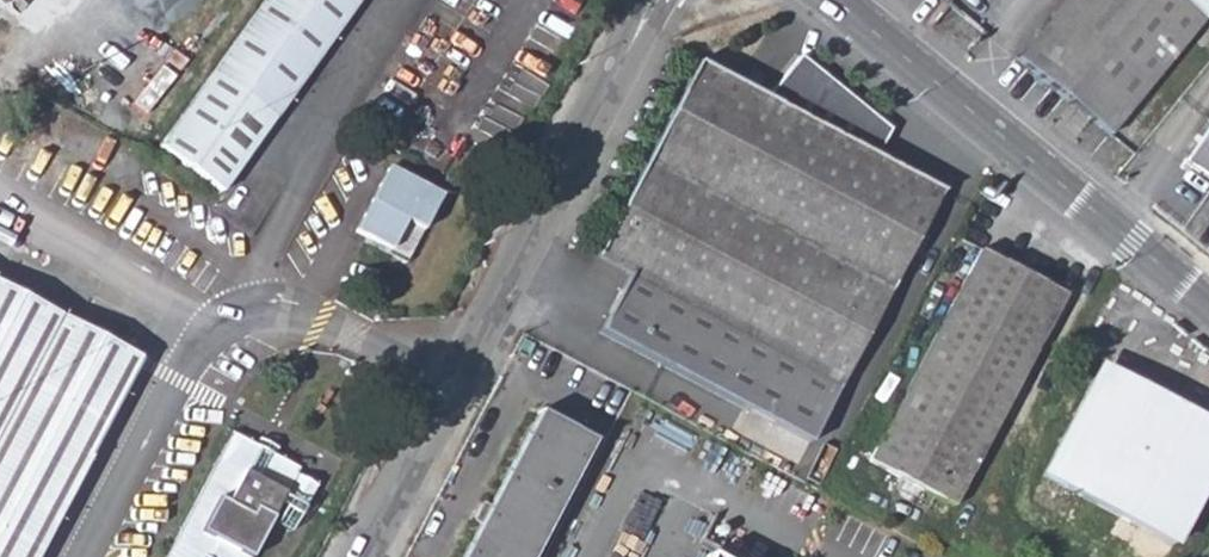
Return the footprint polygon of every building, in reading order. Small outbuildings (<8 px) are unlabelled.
[(278,116),(361,0),(263,0),(213,69),(278,116)] [(1109,134),(1201,20),(1208,11),(1208,0),(1064,0),(1018,59),(1109,134)] [(598,333),(810,443),(943,193),(873,156),(889,138),(797,66),(767,100),(697,63),(646,162),(610,232),(596,257),(627,275),(598,333)] [(223,193),(278,116),(213,69),(157,147),(223,193)] [(1188,161),(1208,174),(1208,128),(1188,161)] [(386,254),(406,262),(441,193),(389,167),(355,231),(389,249),(386,254)] [(869,460),(902,478),(938,497),(953,505),(1062,295),(981,252),(869,460)] [(138,361),(0,288),(0,556),(35,556),(138,361)] [(1208,444),(1208,423),(1102,367),(1093,383),(1148,412),(1152,403),(1175,416),(1171,423),(1208,444)] [(1119,519),(1131,525),(1174,548),(1208,482),(1208,444),(1171,423),(1175,416),(1152,403),(1148,412),(1093,383),(1042,478),(1119,519)] [(461,556),(533,556),(593,443),(537,414),(461,556)] [(288,500),(305,508),(318,485),(233,438),(168,556),(250,556),(282,497),(288,500)] [(894,493),(929,513),(938,497),(902,478),(894,493)] [(280,520),(295,530),(305,508),(288,500),(280,520)] [(1113,529),(1125,535),(1131,525),(1119,519),(1113,529)]
